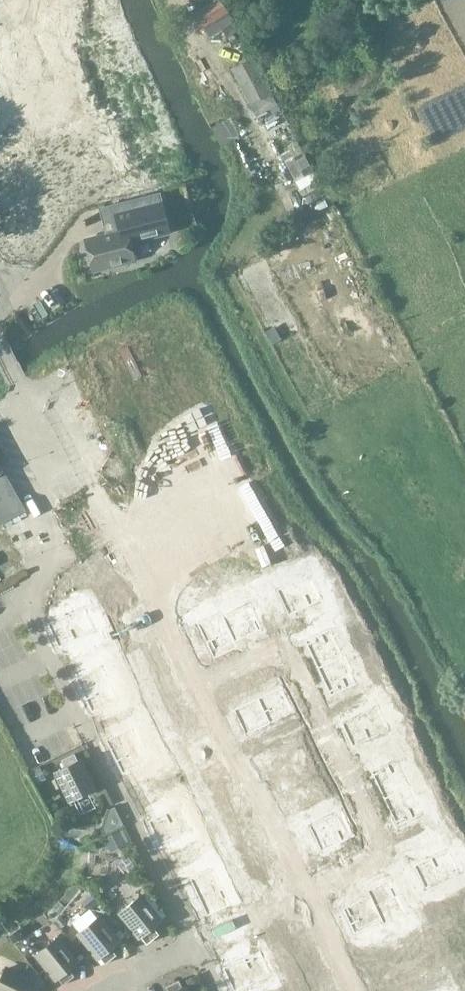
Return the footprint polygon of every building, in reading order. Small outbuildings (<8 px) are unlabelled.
[(198,12),(192,15),(201,29),(228,12),(221,0),(191,0),(198,12)] [(31,29),(20,34),(25,44),(35,38),(31,29)] [(20,34),(9,40),(14,49),(25,44),(20,34)] [(4,105),(7,103),(10,102),(16,99),(19,97),(30,92),(38,88),(44,85),(31,60),(25,63),(19,51),(16,53),(11,55),(1,61),(0,61),(0,68),(3,74),(0,76),(0,96),(4,105)] [(253,58),(231,69),(258,120),(279,109),(253,58)] [(16,128),(13,130),(27,159),(33,155),(38,153),(42,151),(49,147),(56,144),(64,140),(66,139),(52,110),(49,111),(42,115),(36,103),(36,104),(13,115),(19,127),(16,128)] [(348,125),(340,130),(350,149),(358,144),(348,125)] [(290,151),(281,156),(294,180),(296,185),(314,176),(297,142),(288,146),(290,151)] [(63,174),(51,179),(64,204),(76,198),(92,190),(98,187),(104,184),(91,160),(85,162),(79,151),(63,159),(57,162),(63,174)] [(119,231),(85,240),(92,271),(134,261),(130,243),(144,240),(169,233),(159,194),(133,200),(113,205),(119,231)] [(302,221),(321,214),(317,204),(298,211),(302,221)] [(25,510),(23,506),(4,472),(1,467),(9,463),(0,447),(0,524),(25,510)] [(310,574),(276,590),(289,616),(323,600),(310,574)] [(250,604),(223,617),(235,642),(263,629),(250,604)] [(48,623),(46,623),(59,650),(60,649),(60,648),(96,631),(84,606),(48,624),(48,623)] [(221,613),(197,624),(213,658),(212,659),(212,660),(239,647),(239,646),(237,647),(235,642),(223,617),(221,613)] [(332,628),(303,641),(304,643),(305,642),(317,668),(343,656),(331,630),(332,629),(332,628)] [(343,656),(317,668),(330,695),(328,696),(329,697),(358,684),(357,682),(356,683),(351,673),(353,672),(345,655),(343,656)] [(102,666),(75,679),(91,713),(118,700),(102,666)] [(281,687),(258,698),(270,724),(293,713),(293,714),(295,713),(282,686),(281,687)] [(234,709),(233,709),(245,736),(247,735),(270,724),(258,698),(235,709),(234,709)] [(342,722),(341,722),(353,749),(354,749),(354,748),(390,730),(378,706),(342,723),(342,722)] [(132,728),(105,741),(122,775),(149,761),(132,728)] [(53,773),(69,803),(96,789),(87,772),(86,772),(84,767),(86,767),(82,759),(78,761),(74,754),(61,761),(65,767),(53,773)] [(398,758),(369,772),(370,774),(371,773),(383,799),(409,786),(397,761),(399,760),(398,758)] [(409,786),(383,799),(396,826),(395,826),(396,828),(424,814),(424,813),(422,814),(417,803),(420,802),(412,785),(409,786)] [(183,805),(148,821),(159,846),(194,829),(183,805)] [(342,809),(308,825),(321,852),(355,836),(342,809)] [(449,849),(413,865),(425,890),(460,873),(449,849)] [(214,868),(189,879),(206,916),(205,916),(206,917),(232,905),(232,904),(231,904),(214,868)] [(393,878),(366,891),(366,892),(367,892),(369,896),(381,922),(383,926),(408,914),(392,880),(393,880),(393,878)] [(164,921),(142,894),(117,914),(129,930),(131,929),(134,933),(133,934),(138,940),(141,938),(147,944),(159,935),(154,929),(164,921)] [(369,896),(342,909),(354,935),(381,922),(369,896)] [(100,915),(76,935),(88,951),(90,949),(93,954),(92,955),(97,962),(101,959),(105,964),(116,955),(111,950),(122,941),(100,915)] [(80,963),(58,936),(34,956),(46,972),(48,971),(51,975),(49,976),(55,983),(59,979),(63,985),(74,976),(70,971),(80,963)] [(222,968),(233,990),(238,990),(270,976),(271,977),(272,976),(259,950),(258,950),(259,951),(222,968)] [(0,977),(0,990),(31,990),(36,981),(28,977),(27,978),(23,976),(24,975),(6,966),(0,977)] [(187,985),(182,988),(179,981),(166,987),(168,990),(190,990),(187,985)]
